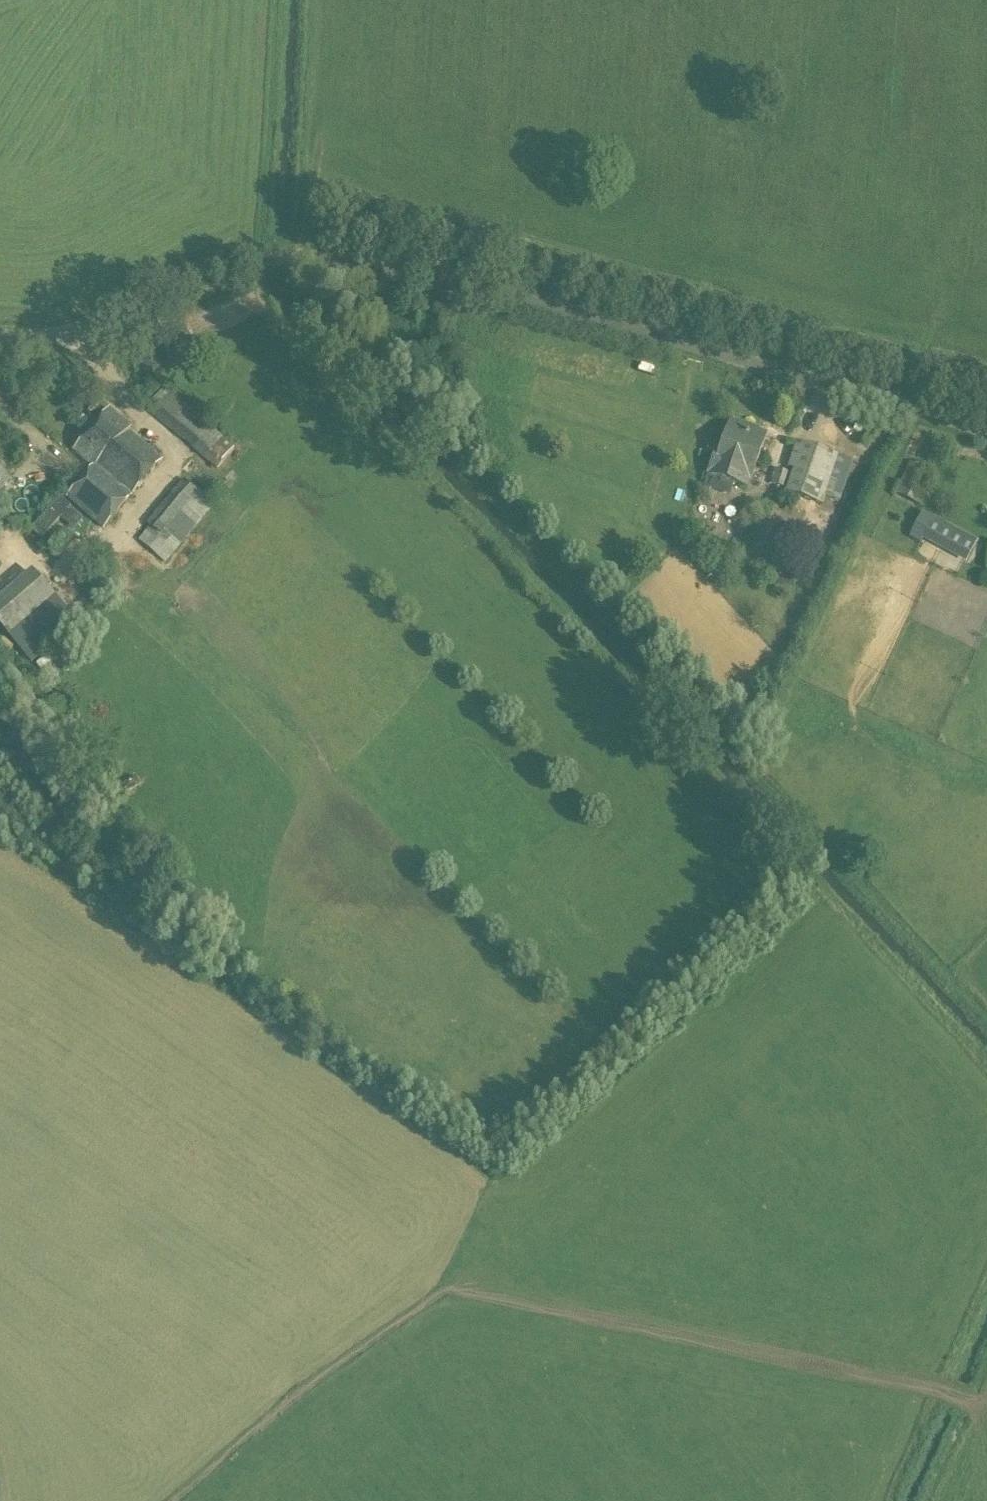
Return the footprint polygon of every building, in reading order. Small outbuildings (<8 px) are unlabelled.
[(402,366),(408,352),(399,347),(392,361),(402,366)] [(218,469),(235,449),(164,390),(147,411),(218,469)] [(104,530),(163,460),(130,432),(133,428),(111,410),(75,453),(94,469),(68,499),(104,530)] [(750,489),(767,435),(760,433),(760,430),(731,421),(722,450),(718,449),(709,476),(750,489)] [(792,471),(791,474),(786,490),(785,495),(823,506),(825,499),(836,502),(841,485),(831,482),(839,457),(795,444),(787,469),(792,471)] [(921,506),(935,473),(909,462),(895,495),(921,506)] [(0,470),(0,494),(12,481),(0,470)] [(791,474),(776,470),(771,485),(786,490),(791,474)] [(165,563),(215,505),(185,480),(147,524),(151,527),(139,541),(165,563)] [(84,521),(70,509),(72,507),(61,498),(32,531),(42,541),(61,520),(74,532),(84,521)] [(966,564),(978,542),(934,518),(922,541),(966,564)] [(7,542),(4,554),(18,558),(21,545),(7,542)] [(78,624),(33,571),(0,599),(0,625),(32,663),(78,624)]
